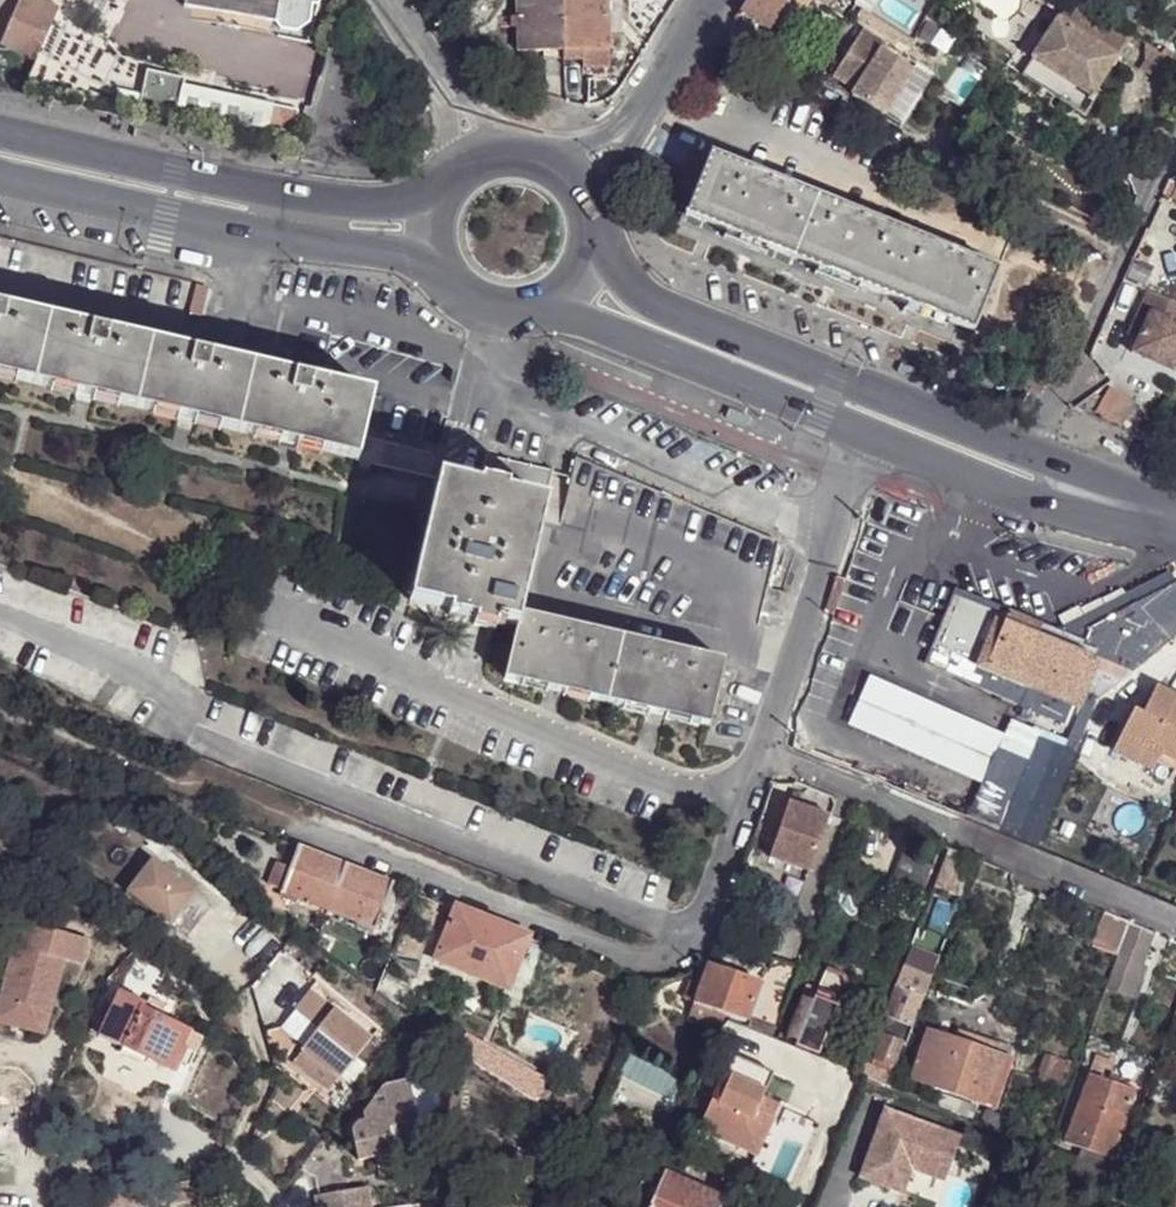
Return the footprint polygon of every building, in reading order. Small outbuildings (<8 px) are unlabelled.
[(37,65),(68,0),(22,0),(0,45),(0,47),(37,65)] [(180,12),(270,31),(276,37),(287,40),(289,38),(307,28),(312,0),(182,0),(180,12)] [(561,0),(516,0),(516,16),(516,27),(517,50),(562,49),(561,0)] [(562,49),(581,49),(580,68),(606,68),(606,49),(607,25),(607,14),(606,0),(561,0),(562,49)] [(737,12),(769,31),(773,27),(788,36),(813,0),(745,0),(737,12)] [(1068,0),(1028,60),(1056,79),(1053,84),(1062,90),(1055,101),(1080,118),(1098,93),(1092,90),(1126,40),(1068,0)] [(607,14),(607,25),(616,25),(616,13),(607,14)] [(862,27),(859,32),(833,72),(855,86),(851,93),(883,113),(912,67),(882,47),(885,43),(862,27)] [(719,40),(712,51),(725,57),(731,47),(719,40)] [(1056,79),(1028,60),(1018,75),(1055,101),(1062,90),(1053,84),(1056,79)] [(726,69),(721,78),(735,86),(740,75),(726,69)] [(188,83),(149,75),(139,119),(292,152),(300,116),(186,92),(188,83)] [(712,99),(707,110),(721,116),(726,106),(712,99)] [(709,157),(684,218),(969,332),(995,272),(709,157)] [(1166,180),(1175,185),(1175,176),(1166,180)] [(1150,294),(1145,291),(1124,335),(1134,340),(1147,313),(1142,311),(1150,294)] [(1150,294),(1142,311),(1147,313),(1134,340),(1128,353),(1168,372),(1175,356),(1175,325),(1175,324),(1175,306),(1150,294)] [(359,460),(363,438),(375,395),(0,308),(0,377),(359,460)] [(1107,404),(1094,431),(1121,443),(1133,417),(1107,404)] [(488,456),(480,488),(442,480),(412,601),(452,611),(498,622),(518,626),(520,614),(543,522),(546,504),(554,472),(488,456)] [(556,526),(543,522),(520,614),(724,662),(750,668),(762,613),(768,589),(772,574),(774,564),(778,543),(576,459),(568,486),(566,492),(556,526)] [(784,568),(774,564),(772,574),(781,578),(784,568)] [(1092,658),(1078,693),(1094,700),(1175,634),(1175,590),(1170,584),(1102,627),(1092,658)] [(1040,627),(1006,613),(1004,616),(982,607),(960,664),(973,668),(975,662),(980,664),(985,651),(991,653),(987,664),(999,670),(994,679),(1061,706),(1065,696),(1076,700),(1078,693),(1092,658),(1037,636),(1040,627)] [(498,622),(452,611),(451,616),(477,622),(476,626),(497,630),(498,622)] [(724,662),(520,614),(518,626),(507,675),(710,727),(715,708),(721,677),(724,662)] [(999,670),(987,664),(983,673),(994,679),(999,670)] [(982,787),(987,776),(1003,737),(869,676),(845,725),(982,787)] [(1154,687),(1141,713),(1132,709),(1119,735),(1160,756),(1175,764),(1175,698),(1154,687)] [(1152,771),(1160,756),(1119,735),(1112,750),(1152,771)] [(1016,789),(987,776),(982,787),(971,814),(1001,827),(1016,789)] [(785,805),(767,861),(808,874),(826,818),(785,805)] [(343,865),(298,846),(289,868),(279,891),(327,909),(343,865)] [(975,859),(947,847),(932,887),(960,898),(975,859)] [(919,894),(930,866),(900,855),(890,882),(919,894)] [(279,891),(289,868),(276,863),(266,886),(279,891)] [(376,928),(391,884),(343,865),(327,909),(376,928)] [(142,926),(184,957),(194,943),(178,931),(202,900),(159,867),(125,913),(142,926)] [(178,931),(194,943),(218,912),(202,900),(178,931)] [(502,929),(453,909),(446,926),(433,959),(445,964),(482,979),(502,929)] [(1118,955),(1130,923),(1104,913),(1091,946),(1118,955)] [(0,997),(0,1019),(44,1030),(63,957),(79,960),(86,935),(20,919),(0,997)] [(433,959),(446,926),(434,921),(420,954),(433,959)] [(1139,965),(1151,932),(1130,923),(1118,955),(1105,989),(1134,1002),(1146,968),(1139,965)] [(315,940),(323,946),(329,933),(321,929),(315,940)] [(506,989),(527,939),(502,929),(482,979),(506,989)] [(440,975),(445,964),(433,959),(420,954),(415,965),(440,975)] [(761,971),(756,986),(705,969),(699,987),(692,1005),(720,1015),(743,1023),(744,1020),(773,1030),(794,972),(770,963),(766,973),(761,971)] [(900,1043),(905,1045),(930,978),(902,966),(876,1034),(867,1055),(860,1076),(888,1088),(896,1067),(890,1065),(900,1043)] [(827,972),(815,1003),(798,998),(783,1038),(819,1052),(827,1032),(835,1011),(843,1015),(847,1006),(849,991),(842,978),(827,972)] [(692,1005),(699,987),(691,984),(688,986),(683,1001),(692,1005)] [(483,996),(462,987),(455,1004),(476,1013),(483,996)] [(123,1047),(149,1059),(174,1071),(185,1048),(183,1048),(191,1032),(159,1017),(165,1006),(149,998),(146,1005),(119,993),(99,1036),(123,1047)] [(312,1054),(329,1067),(350,1083),(380,1045),(318,997),(289,1036),(312,1054)] [(1162,1040),(1168,1042),(1172,1031),(1175,1032),(1175,1002),(1162,1040)] [(713,1033),(720,1015),(692,1005),(686,1023),(713,1033)] [(1009,1057),(925,1031),(912,1067),(928,1072),(926,1081),(938,1086),(987,1100),(993,1082),(1000,1085),(1009,1057)] [(183,1048),(185,1048),(194,1053),(202,1037),(191,1032),(183,1048)] [(495,1056),(478,1044),(470,1055),(551,1107),(560,1094),(497,1053),(495,1056)] [(146,1065),(149,1059),(123,1047),(121,1053),(146,1065)] [(1109,1156),(1110,1155),(1116,1139),(1134,1091),(1107,1079),(1114,1061),(1095,1053),(1088,1072),(1062,1139),(1101,1154),(1109,1156)] [(322,1077),(329,1067),(312,1054),(305,1063),(322,1077)] [(1062,1084),(1068,1061),(1047,1055),(1040,1078),(1062,1084)] [(752,1110),(757,1099),(768,1074),(726,1056),(694,1131),(752,1157),(755,1151),(761,1135),(769,1118),(752,1110)] [(628,1059),(617,1095),(670,1111),(680,1074),(628,1059)] [(361,1158),(376,1154),(393,1150),(395,1159),(427,1151),(410,1079),(386,1085),(365,1112),(366,1118),(360,1118),(353,1128),(361,1158)] [(955,1114),(960,1101),(940,1092),(935,1104),(955,1114)] [(774,1106),(757,1099),(752,1110),(769,1118),(774,1106)] [(985,1109),(984,1111),(978,1124),(999,1132),(1005,1116),(985,1109)] [(883,1111),(858,1178),(889,1190),(898,1166),(909,1171),(942,1182),(958,1139),(883,1111)] [(761,1135),(755,1151),(765,1156),(772,1140),(761,1135)] [(1040,1166),(1049,1170),(1057,1148),(1048,1144),(1040,1166)] [(393,1150),(376,1154),(381,1176),(430,1165),(427,1151),(395,1159),(393,1150)] [(898,1166),(889,1190),(900,1194),(909,1171),(898,1166)] [(650,1206),(721,1206),(725,1198),(666,1171),(650,1206)] [(370,1185),(317,1193),(319,1206),(374,1206),(370,1185)]
